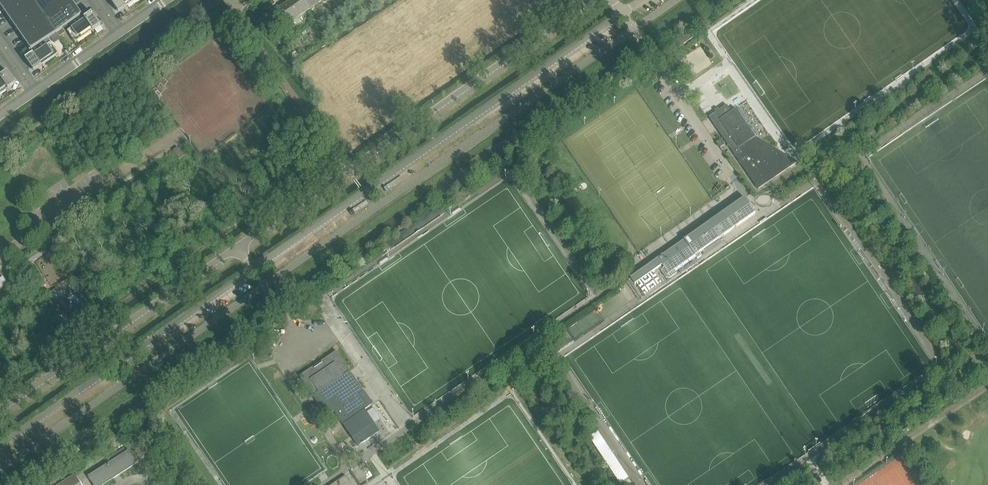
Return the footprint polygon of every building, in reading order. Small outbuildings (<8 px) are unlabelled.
[(21,0),(0,0),(0,6),(4,12),(21,0)] [(36,3),(34,0),(21,0),(4,12),(11,21),(36,3)] [(61,0),(41,0),(36,3),(43,13),(61,0)] [(75,5),(71,0),(61,0),(43,13),(49,22),(75,5)] [(138,0),(112,0),(110,1),(115,8),(114,8),(115,9),(115,8),(119,14),(127,8),(138,0)] [(272,13),(283,28),(292,21),(294,23),(297,24),(300,22),(301,19),(299,16),(309,10),(323,0),(292,0),(272,13)] [(17,31),(43,13),(36,3),(11,21),(17,31)] [(57,33),(82,15),(75,5),(49,22),(57,33)] [(24,40),(49,22),(43,13),(17,31),(24,40)] [(97,20),(98,20),(98,19),(97,20),(93,14),(85,19),(68,31),(76,43),(93,31),(101,26),(97,20)] [(31,51),(57,33),(49,22),(24,40),(31,51)] [(692,32),(672,45),(675,51),(696,37),(692,32)] [(42,66),(59,54),(51,43),(34,55),(34,54),(26,60),(30,66),(30,67),(31,67),(34,72),(42,67),(42,66)] [(13,79),(13,78),(12,79),(8,72),(0,78),(0,95),(8,90),(17,84),(13,79)] [(773,148),(761,141),(759,143),(755,137),(758,136),(739,108),(736,109),(732,112),(727,105),(709,118),(758,190),(798,163),(783,154),(779,157),(773,148)] [(184,156),(178,147),(173,151),(180,160),(184,156)] [(664,268),(661,271),(666,278),(670,279),(677,274),(675,270),(695,256),(697,259),(702,256),(699,253),(756,213),(744,198),(630,278),(635,285),(662,265),(664,268)] [(86,309),(71,319),(79,330),(94,321),(86,309)] [(318,364),(300,377),(314,398),(327,417),(334,412),(338,417),(351,436),(352,438),(353,438),(358,446),(358,447),(378,433),(380,432),(374,424),(375,424),(365,410),(371,406),(363,394),(364,393),(350,372),(346,366),(345,363),(337,352),(324,360),(318,364)] [(909,427),(899,434),(902,437),(912,431),(909,427)] [(101,469),(99,470),(100,470),(89,477),(94,484),(104,484),(137,464),(129,451),(101,469)] [(76,475),(60,484),(82,484),(76,475)] [(333,484),(351,484),(345,476),(333,484)]
